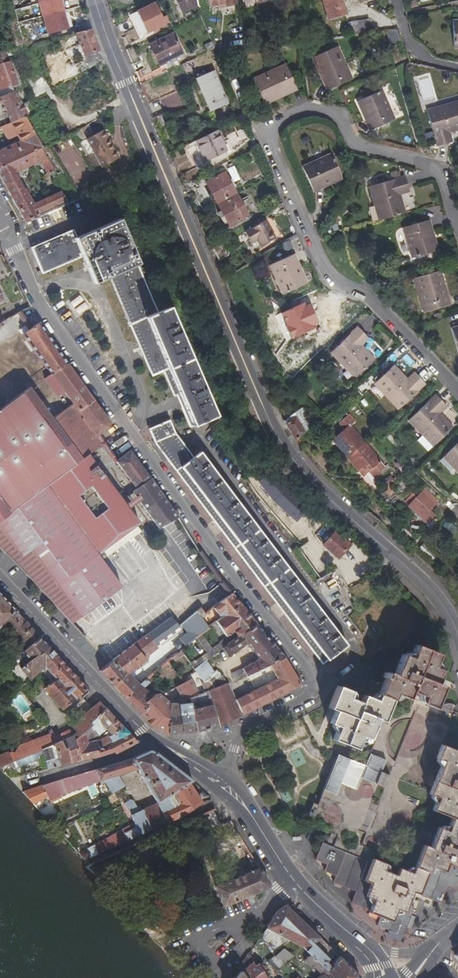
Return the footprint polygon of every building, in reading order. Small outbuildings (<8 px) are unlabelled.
[(42,17),(38,0),(31,0),(35,19),(42,17)] [(64,11),(61,0),(38,0),(42,17),(43,17),(63,11),(64,11)] [(197,0),(176,0),(183,13),(198,6),(197,0)] [(210,9),(219,6),(226,5),(227,8),(238,6),(236,0),(208,0),(210,9)] [(328,19),(346,14),(342,0),(323,0),(328,19)] [(155,3),(137,12),(147,33),(165,25),(155,3)] [(63,11),(43,17),(48,35),(69,29),(63,11)] [(353,36),(371,33),(370,19),(351,22),(353,36)] [(118,26),(121,34),(132,31),(130,23),(118,26)] [(103,60),(92,29),(77,33),(89,68),(103,60)] [(388,31),(391,39),(399,37),(398,30),(388,31)] [(150,45),(158,62),(164,59),(165,62),(182,54),(173,34),(150,45)] [(212,42),(205,45),(208,52),(215,49),(212,42)] [(312,58),(319,72),(322,71),(330,89),(352,79),(338,47),(312,58)] [(0,53),(0,65),(9,62),(8,53),(7,51),(0,53)] [(0,65),(0,92),(1,92),(11,88),(11,87),(17,85),(9,62),(0,65)] [(265,105),(278,99),(277,96),(296,87),(286,64),(254,79),(265,105)] [(207,107),(209,112),(229,104),(221,85),(214,71),(195,79),(207,107)] [(330,89),(322,71),(319,72),(327,91),(330,89)] [(296,87),(277,96),(278,99),(298,90),(296,87)] [(15,91),(12,92),(2,96),(0,97),(11,123),(25,117),(29,115),(30,117),(39,112),(33,99),(23,105),(15,91)] [(177,91),(161,98),(168,113),(184,106),(177,91)] [(382,91),(359,101),(367,118),(365,119),(371,130),(395,119),(382,91)] [(447,109),(446,105),(427,111),(438,146),(452,142),(450,133),(457,130),(457,106),(447,109)] [(88,139),(87,140),(101,166),(118,157),(103,131),(107,128),(101,116),(97,119),(88,125),(82,129),(88,139)] [(9,140),(18,136),(22,142),(36,136),(25,117),(11,123),(2,127),(9,140)] [(227,152),(217,130),(196,141),(207,161),(227,152)] [(0,152),(0,167),(43,147),(36,136),(22,142),(19,143),(0,152)] [(43,147),(0,167),(0,176),(17,207),(26,223),(69,203),(62,192),(34,204),(27,191),(26,192),(16,173),(42,162),(49,174),(51,173),(53,178),(54,178),(58,185),(64,181),(43,147)] [(332,155),(303,167),(314,192),(326,187),(326,185),(342,178),(332,155)] [(234,165),(228,167),(233,180),(239,178),(234,165)] [(370,187),(375,205),(379,204),(384,220),(405,214),(401,194),(410,192),(405,177),(401,178),(399,172),(391,175),(392,180),(370,187)] [(218,205),(237,195),(225,173),(206,183),(218,205)] [(249,216),(237,195),(218,205),(230,227),(249,216)] [(379,204),(375,205),(379,221),(384,220),(379,204)] [(246,233),(252,244),(258,240),(262,247),(276,239),(266,221),(246,233)] [(430,221),(404,228),(412,258),(436,251),(431,233),(433,233),(430,221)] [(174,396),(177,395),(190,428),(217,416),(170,307),(158,313),(120,222),(78,240),(74,230),(31,248),(42,274),(82,257),(81,254),(84,253),(95,279),(108,274),(152,376),(163,371),(174,396)] [(266,263),(280,295),(308,283),(294,251),(266,263)] [(450,306),(448,297),(445,298),(441,286),(445,285),(441,271),(414,279),(424,313),(450,306)] [(68,302),(79,320),(91,312),(80,295),(68,302)] [(22,311),(16,314),(28,330),(33,327),(22,311)] [(63,470),(88,454),(104,443),(98,434),(111,426),(111,423),(66,362),(40,323),(33,327),(28,330),(22,335),(52,375),(44,379),(58,398),(65,393),(76,408),(56,422),(30,387),(0,409),(0,517),(63,470)] [(332,353),(344,366),(348,363),(359,375),(375,360),(362,346),(369,339),(358,328),(332,353)] [(359,375),(348,363),(344,366),(356,379),(359,375)] [(378,381),(389,393),(386,396),(399,410),(426,384),(415,373),(408,380),(394,366),(378,381)] [(375,384),(386,396),(389,393),(378,381),(375,384)] [(409,421),(423,435),(426,432),(437,443),(453,427),(439,414),(447,406),(437,396),(409,421)] [(289,418),(292,421),(296,418),(305,433),(313,426),(303,408),(289,418)] [(351,416),(341,424),(346,430),(334,441),(363,475),(369,471),(376,479),(383,474),(380,471),(385,467),(351,426),(356,422),(351,416)] [(287,424),(296,440),(305,433),(296,418),(292,421),(287,424)] [(149,429),(155,443),(176,434),(170,420),(149,429)] [(423,435),(418,439),(429,451),(437,443),(426,432),(423,435)] [(185,446),(176,434),(155,443),(166,458),(185,446)] [(457,465),(457,445),(448,454),(457,465)] [(194,458),(185,446),(166,458),(322,664),(347,645),(201,452),(194,458)] [(140,502),(159,528),(178,517),(172,509),(137,460),(131,451),(117,462),(137,489),(133,492),(136,496),(140,502)] [(31,549),(81,618),(122,588),(114,578),(105,564),(98,555),(104,550),(136,526),(140,523),(129,509),(125,504),(88,454),(63,470),(0,517),(0,526),(22,556),(31,549)] [(451,472),(455,469),(457,466),(457,465),(448,454),(441,461),(451,472)] [(268,490),(284,511),(296,502),(280,481),(268,490)] [(417,498),(410,506),(427,523),(435,515),(417,498)] [(451,508),(457,515),(457,506),(453,502),(449,505),(451,508)] [(295,503),(286,511),(293,518),(302,510),(295,503)] [(159,528),(150,534),(158,547),(163,544),(186,529),(182,523),(178,517),(159,528)] [(448,520),(443,526),(452,534),(457,528),(448,520)] [(72,625),(81,618),(31,549),(22,556),(0,526),(0,548),(72,625)] [(136,526),(104,550),(108,555),(140,531),(136,526)] [(190,535),(186,529),(163,544),(170,555),(163,559),(169,568),(177,563),(180,567),(200,553),(197,548),(190,535)] [(324,546),(338,559),(351,545),(337,532),(324,546)] [(314,581),(324,597),(343,585),(333,569),(314,581)] [(237,600),(232,593),(214,608),(221,618),(241,604),(237,600)] [(9,667),(40,637),(34,631),(0,594),(0,628),(4,624),(17,637),(14,639),(23,649),(20,651),(16,647),(0,662),(7,669),(9,667)] [(202,634),(198,638),(208,653),(211,657),(224,648),(256,624),(250,615),(241,604),(221,618),(217,621),(228,637),(219,642),(220,644),(213,648),(202,634)] [(188,633),(181,638),(187,646),(198,638),(202,634),(209,628),(209,627),(197,611),(181,624),(188,633)] [(156,629),(165,641),(181,629),(179,626),(172,617),(156,629)] [(232,674),(235,680),(269,666),(286,658),(272,643),(256,624),(224,648),(230,657),(250,643),(250,644),(256,651),(262,658),(244,669),(232,674)] [(135,674),(134,673),(132,670),(146,659),(144,656),(165,641),(156,629),(114,660),(129,674),(115,686),(122,693),(126,698),(140,686),(131,677),(135,674)] [(48,646),(40,637),(9,667),(25,684),(38,673),(57,656),(48,646)] [(352,690),(337,685),(328,708),(354,718),(344,744),(356,749),(361,736),(369,739),(377,719),(384,721),(395,693),(408,699),(411,691),(423,696),(420,702),(435,708),(444,685),(437,683),(442,670),(434,667),(439,654),(416,644),(411,657),(403,654),(395,674),(388,671),(377,700),(364,695),(361,702),(349,697),(352,690)] [(195,669),(207,661),(211,658),(211,657),(208,653),(196,661),(195,661),(191,663),(195,669)] [(87,688),(57,656),(38,673),(50,685),(46,688),(64,709),(87,688)] [(157,666),(148,674),(150,677),(156,672),(168,662),(168,661),(167,662),(163,657),(156,663),(157,666)] [(286,658),(269,666),(278,680),(236,699),(243,715),(302,685),(297,675),(286,658)] [(146,659),(132,670),(134,673),(148,662),(146,659)] [(115,686),(129,674),(114,660),(109,664),(101,672),(109,680),(115,686)] [(217,674),(207,661),(195,669),(204,683),(207,681),(211,682),(216,688),(227,683),(219,673),(217,674)] [(159,676),(156,672),(150,677),(140,686),(126,698),(135,707),(142,714),(150,705),(148,702),(156,696),(147,686),(159,676)] [(201,695),(193,679),(186,683),(172,690),(180,705),(191,706),(192,704),(209,697),(207,692),(201,695)] [(207,692),(209,697),(220,727),(231,721),(243,715),(236,699),(228,683),(227,683),(216,688),(207,692)] [(8,700),(26,719),(34,712),(16,692),(8,700)] [(169,734),(180,705),(171,703),(161,694),(156,696),(148,702),(150,705),(142,714),(149,722),(154,727),(169,734)] [(191,706),(180,705),(169,734),(181,733),(197,732),(220,727),(209,697),(192,704),(191,706)] [(444,701),(440,710),(447,713),(451,704),(444,701)] [(100,702),(74,724),(79,730),(74,734),(77,738),(91,726),(88,723),(105,707),(102,703),(100,702)] [(91,726),(77,738),(74,734),(72,736),(82,760),(93,758),(103,756),(113,752),(117,754),(139,743),(133,736),(105,707),(88,723),(91,726)] [(72,736),(70,731),(57,737),(59,742),(72,736)] [(11,752),(9,753),(13,763),(14,762),(38,752),(43,750),(54,745),(54,744),(59,742),(57,737),(48,734),(19,745),(15,752),(13,752),(11,752)] [(38,752),(38,755),(44,752),(49,768),(68,763),(82,760),(72,736),(59,742),(54,744),(54,745),(43,750),(38,752)] [(457,889),(457,888),(457,751),(442,745),(436,759),(443,761),(429,794),(437,798),(432,810),(452,818),(447,830),(439,827),(431,848),(424,845),(413,873),(400,867),(397,875),(385,870),(390,856),(396,859),(424,789),(382,772),(386,760),(371,754),(366,765),(338,754),(338,756),(321,797),(317,795),(309,815),(313,817),(310,825),(321,829),(312,852),(318,854),(316,860),(328,865),(326,871),(337,876),(334,882),(356,891),(352,903),(370,910),(369,912),(381,917),(377,925),(397,933),(400,925),(406,927),(414,908),(408,905),(413,892),(441,903),(448,885),(457,889)] [(69,777),(24,792),(34,803),(48,797),(51,802),(63,797),(62,795),(104,779),(113,793),(125,786),(118,775),(138,768),(158,803),(139,811),(133,801),(131,800),(125,804),(130,811),(133,818),(135,823),(95,846),(97,850),(91,853),(87,850),(85,849),(83,850),(82,851),(81,853),(81,855),(86,860),(183,815),(203,804),(190,783),(193,781),(156,752),(149,751),(133,759),(71,777),(69,777)] [(13,763),(9,753),(8,752),(0,755),(0,769),(13,763)] [(40,760),(38,755),(38,752),(14,762),(16,770),(40,760)] [(38,808),(51,802),(48,797),(34,803),(38,808)] [(215,812),(201,817),(207,831),(220,826),(215,812)] [(266,879),(260,868),(216,887),(224,907),(270,888),(270,885),(266,879)] [(359,976),(347,964),(322,940),(320,938),(295,912),(287,904),(287,903),(278,910),(267,927),(265,931),(255,945),(265,962),(281,977),(359,977),(359,976)] [(259,964),(256,965),(249,954),(246,957),(239,967),(242,972),(246,977),(267,977),(259,964)]
